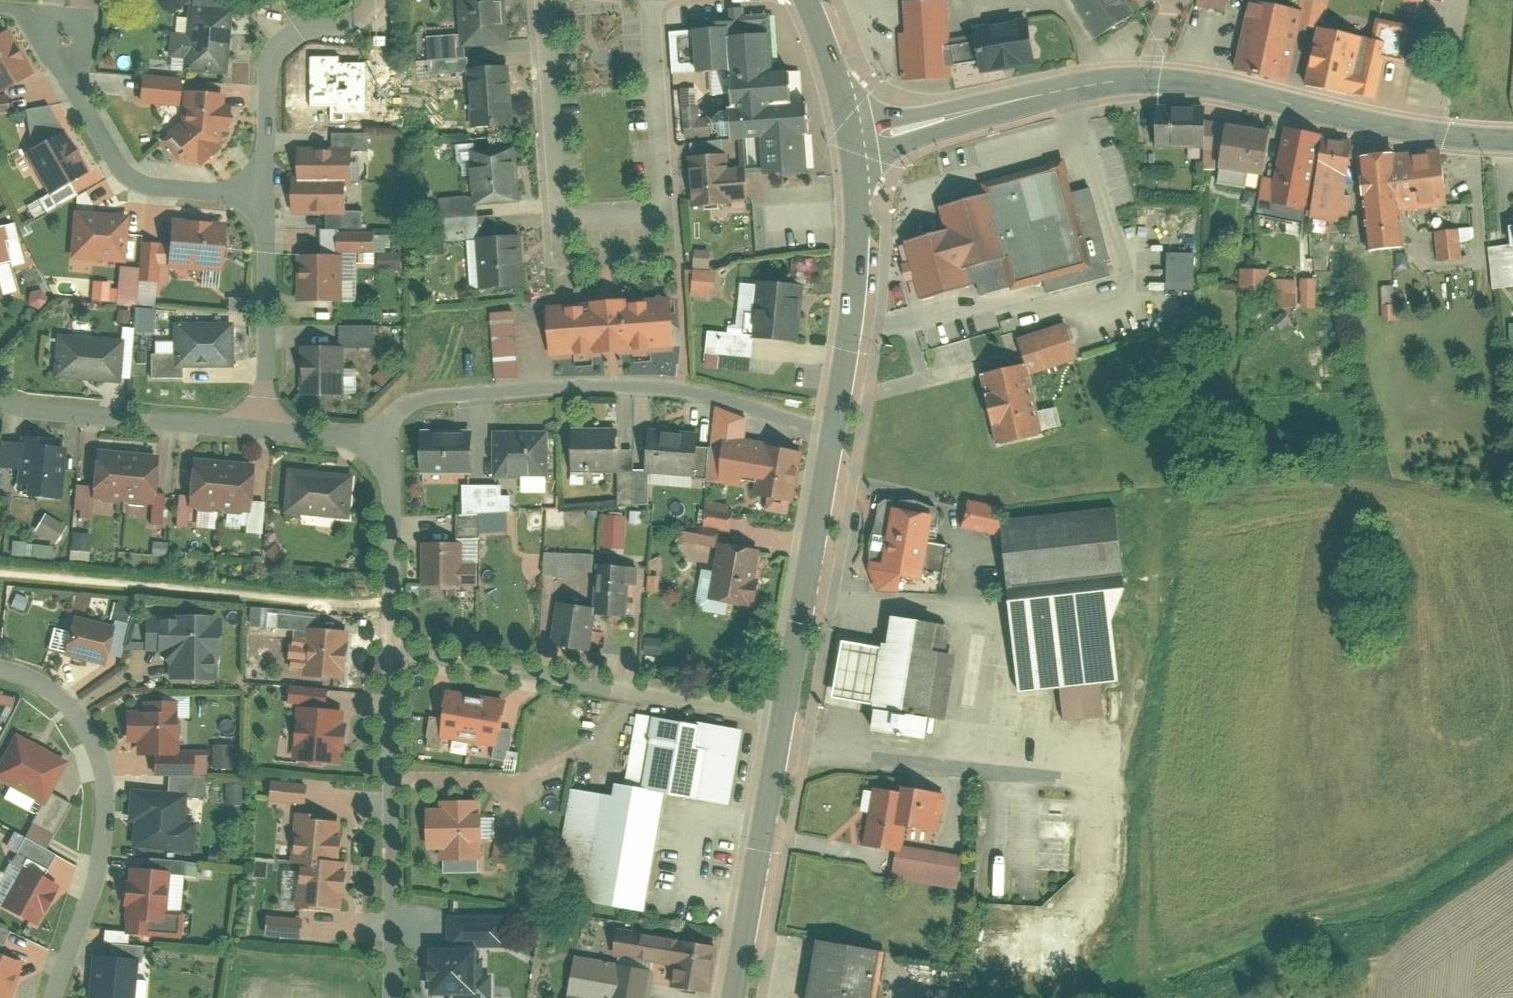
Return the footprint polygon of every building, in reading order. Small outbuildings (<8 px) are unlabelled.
[(170,23),(168,55),(183,56),(181,74),(227,77),(234,0),(190,0),(188,25),(170,23)] [(461,45),(506,43),(504,0),(459,0),(461,45)] [(902,3),(905,31),(897,31),(901,78),(947,74),(946,58),(972,55),(973,67),(1031,62),(1028,20),(969,25),(970,34),(949,36),(946,0),(934,0),(914,2),(902,3)] [(1092,38),(1133,13),(1125,0),(1068,0),(1092,38)] [(1193,6),(1222,10),(1224,0),(1194,0),(1193,6)] [(1258,0),(1245,0),(1230,70),(1283,81),(1299,9),(1258,0)] [(1322,13),(1326,0),(1307,0),(1305,7),(1322,13)] [(1406,8),(1424,8),(1424,0),(1406,0),(1406,8)] [(776,61),(774,14),(734,16),(734,18),(716,19),(717,23),(699,24),(702,71),(728,69),(730,105),(744,105),(744,110),(737,110),(739,138),(757,137),(759,175),(805,173),(803,134),(816,133),(815,101),(803,102),(802,69),(788,70),(788,60),(776,61)] [(1369,27),(1316,16),(1301,87),(1372,102),(1382,57),(1407,62),(1415,25),(1372,15),(1369,27)] [(0,35),(0,91),(33,74),(10,29),(0,35)] [(340,55),(309,55),(308,108),(339,109),(339,61),(340,55)] [(370,61),(339,61),(339,109),(339,114),(370,114),(370,61)] [(509,63),(465,65),(468,128),(511,126),(509,63)] [(184,75),(139,72),(137,103),(181,106),(180,113),(162,130),(165,134),(160,138),(175,158),(181,153),(192,163),(223,140),(221,136),(224,131),(228,131),(232,105),(227,104),(226,90),(183,87),(184,75)] [(1201,110),(1150,113),(1152,147),(1203,144),(1201,110)] [(1268,129),(1222,120),(1215,160),(1261,168),(1268,129)] [(1322,129),(1282,122),(1268,201),(1308,208),(1318,145),(1322,129)] [(89,171),(66,131),(30,152),(53,191),(89,171)] [(352,143),(293,144),(293,174),(286,176),(287,213),(347,212),(346,183),(352,183),(352,143)] [(1390,144),(1352,149),(1365,253),(1404,248),(1399,208),(1441,203),(1434,147),(1391,152),(1390,144)] [(1349,150),(1318,145),(1308,208),(1307,214),(1346,221),(1350,195),(1342,193),(1349,150)] [(513,146),(467,148),(469,204),(515,203),(513,146)] [(724,149),(686,152),(690,210),(728,207),(728,198),(744,197),(741,160),(725,161),(724,149)] [(947,232),(909,242),(914,262),(905,264),(909,278),(918,276),(924,301),(972,288),(967,267),(974,265),(975,268),(1006,260),(1014,291),(1100,269),(1072,161),(985,184),(988,194),(940,206),(947,232)] [(130,215),(73,210),(69,256),(126,260),(130,215)] [(230,223),(176,219),(172,267),(227,271),(230,223)] [(1457,227),(1432,230),(1436,262),(1461,259),(1457,227)] [(338,230),(338,253),(339,297),(357,297),(357,263),(373,263),(374,271),(402,270),(401,248),(373,249),(372,229),(338,230)] [(517,233),(473,235),(476,290),(520,288),(517,233)] [(1486,246),(1490,287),(1512,285),(1512,244),(1486,246)] [(702,251),(702,267),(717,267),(717,251),(702,251)] [(338,253),(298,254),(300,298),(339,297),(338,253)] [(1161,289),(1193,290),(1194,254),(1161,253),(1161,289)] [(1268,269),(1239,268),(1238,289),(1267,290),(1268,269)] [(723,297),(723,269),(701,269),(701,297),(723,297)] [(801,277),(754,273),(749,337),(796,341),(801,277)] [(1296,278),(1273,277),(1272,307),(1295,308),(1296,278)] [(1315,277),(1299,277),(1298,308),(1313,308),(1315,277)] [(97,280),(95,300),(113,301),(115,281),(97,280)] [(670,292),(540,301),(544,355),(673,346),(670,292)] [(140,330),(159,332),(162,308),(143,306),(140,330)] [(511,312),(487,314),(492,377),(516,375),(511,312)] [(1021,360),(975,372),(994,446),(1038,435),(1022,372),(1074,358),(1063,315),(1012,328),(1021,360)] [(233,325),(176,324),(176,365),(232,366),(233,325)] [(124,340),(57,336),(55,377),(122,380),(124,340)] [(340,344),(296,344),(296,400),(340,400),(340,344)] [(741,419),(715,407),(702,484),(757,494),(766,443),(738,438),(741,419)] [(691,428),(644,428),(644,469),(691,469),(691,428)] [(616,431),(570,430),(569,467),(615,468),(616,431)] [(548,434),(491,431),(489,474),(545,477),(548,434)] [(469,433),(421,432),(421,469),(469,470),(469,433)] [(70,445),(24,439),(17,492),(63,499),(70,445)] [(806,450),(766,443),(757,494),(797,501),(806,450)] [(127,456),(98,453),(94,497),(123,500),(127,456)] [(157,459),(127,456),(123,500),(153,503),(157,459)] [(223,464),(193,462),(190,506),(219,508),(223,464)] [(252,467),(223,464),(219,508),(249,511),(252,467)] [(356,472),(288,467),(285,511),(353,517),(356,472)] [(1119,508),(1001,521),(999,505),(968,499),(963,527),(1003,535),(1009,596),(1127,583),(1119,508)] [(933,510),(891,504),(884,557),(872,558),(871,569),(878,590),(900,590),(901,574),(922,578),(933,510)] [(711,528),(741,529),(742,506),(712,505),(711,528)] [(608,546),(631,548),(633,514),(610,512),(608,546)] [(51,515),(41,531),(61,543),(71,527),(51,515)] [(75,559),(92,559),(93,534),(76,534),(75,559)] [(463,543),(424,542),(422,586),(462,587),(463,543)] [(759,552),(718,545),(708,599),(749,606),(759,552)] [(639,567),(598,565),(595,615),(636,618),(639,567)] [(1127,583),(1009,596),(1020,689),(1064,684),(1067,717),(1103,713),(1099,681),(1118,679),(1111,622),(1127,583)] [(116,619),(134,622),(136,606),(119,603),(116,619)] [(594,608),(558,603),(552,647),(588,651),(594,608)] [(116,622),(78,614),(70,652),(108,660),(116,622)] [(884,637),(883,642),(873,700),(876,701),(872,725),(928,734),(931,713),(947,715),(957,653),(929,649),(934,621),(893,614),(889,638),(884,637)] [(224,619),(153,615),(151,655),(174,657),(173,675),(221,677),(224,619)] [(353,631),(301,628),(298,672),(350,676),(353,631)] [(883,642),(842,635),(832,693),(873,700),(883,642)] [(507,699),(449,691),(445,718),(432,716),(428,744),(443,746),(444,736),(498,743),(497,754),(509,756),(513,726),(503,725),(507,699)] [(179,702),(128,701),(127,747),(178,748),(179,702)] [(350,711),(302,707),(298,756),(346,760),(350,711)] [(731,804),(743,729),(638,712),(627,787),(665,793),(713,801),(731,804)] [(19,732),(0,767),(0,781),(49,808),(74,763),(19,732)] [(940,795),(869,784),(859,845),(891,850),(887,878),(956,889),(961,854),(901,844),(904,823),(935,828),(940,795)] [(552,892),(646,908),(665,793),(627,787),(625,795),(570,786),(552,892)] [(189,793),(135,789),(131,852),(196,857),(198,822),(187,821),(189,793)] [(440,805),(427,805),(428,848),(444,847),(444,856),(483,855),(483,836),(498,836),(497,814),(483,814),(482,797),(440,798),(440,805)] [(346,814),(301,812),(298,857),(309,858),(343,860),(346,814)] [(343,860),(309,858),(306,903),(346,905),(349,860),(343,860)] [(999,860),(1000,894),(1016,894),(1015,859),(999,860)] [(985,893),(998,893),(998,864),(985,864),(985,893)] [(63,884),(28,865),(7,905),(42,923),(63,884)] [(173,870),(129,867),(126,918),(170,921),(173,870)] [(448,913),(448,944),(503,944),(503,913),(448,913)] [(270,916),(270,937),(311,937),(311,917),(270,916)] [(619,924),(613,961),(576,955),(569,996),(569,997),(648,997),(651,983),(708,993),(717,941),(619,924)] [(808,936),(799,997),(867,997),(875,946),(808,936)] [(431,948),(432,997),(485,997),(483,946),(431,948)] [(97,951),(91,997),(143,997),(147,956),(97,951)] [(26,963),(0,954),(0,997),(14,997),(26,963)]
